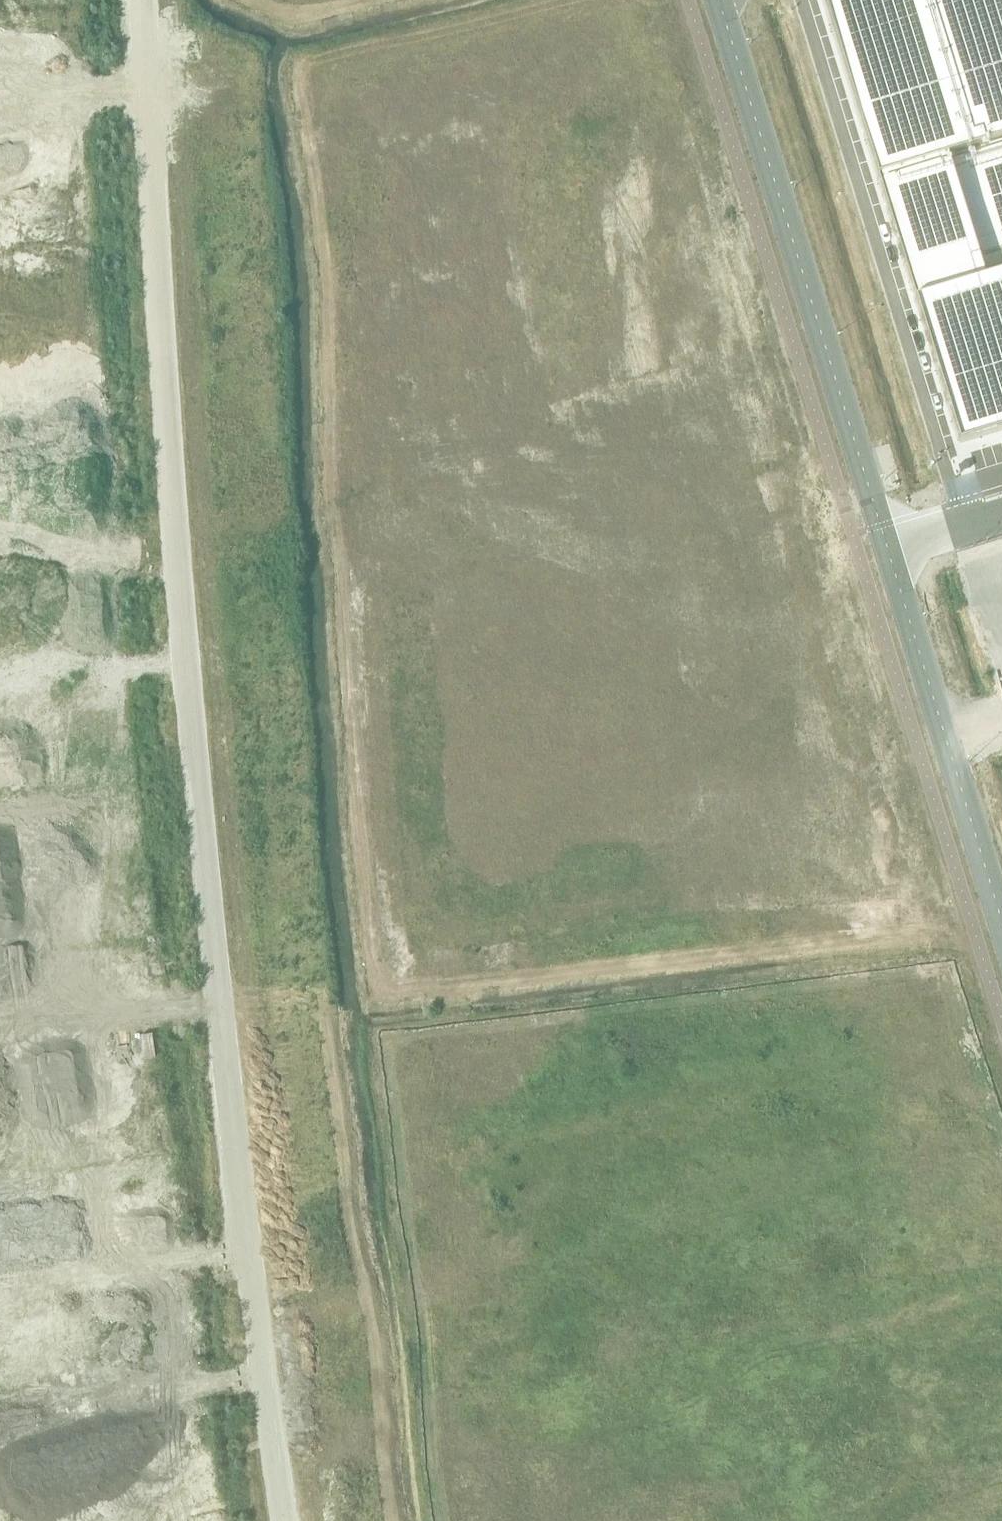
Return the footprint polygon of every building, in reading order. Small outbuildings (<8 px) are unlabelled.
[(948,439),(1001,423),(1001,0),(813,0),(948,439)]
